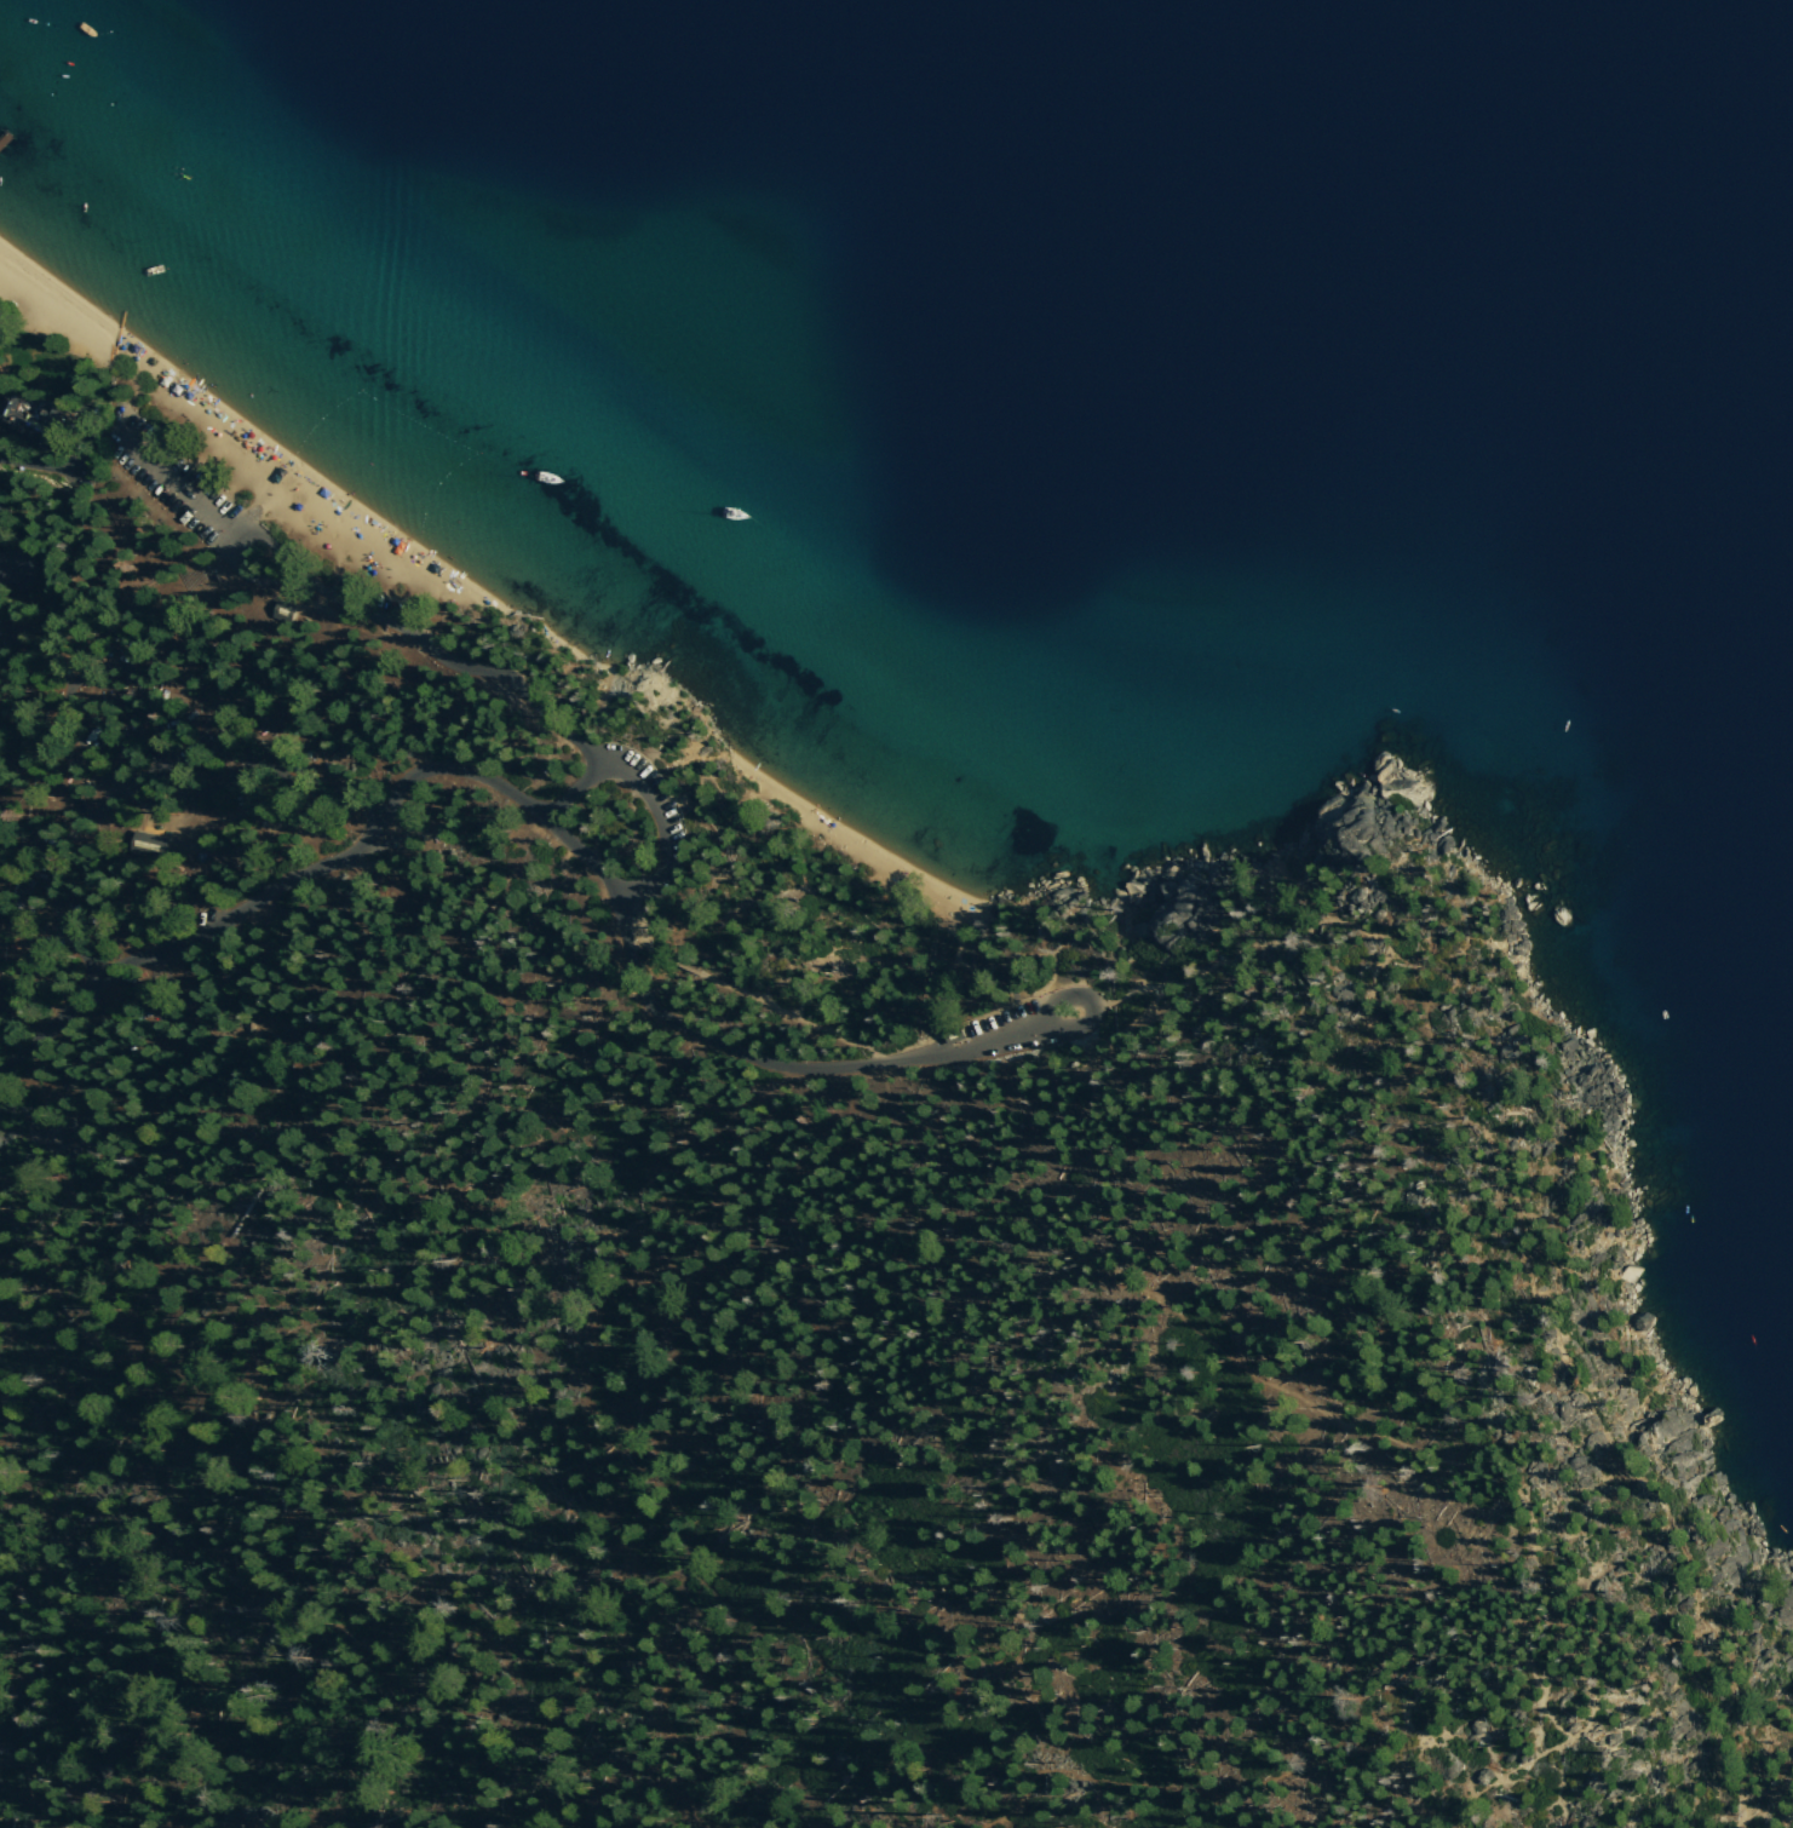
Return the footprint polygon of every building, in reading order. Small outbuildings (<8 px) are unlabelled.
[(272,613),(292,622),(299,609),(280,599),(272,613)] [(166,855),(169,836),(138,832),(135,851),(166,855)]
